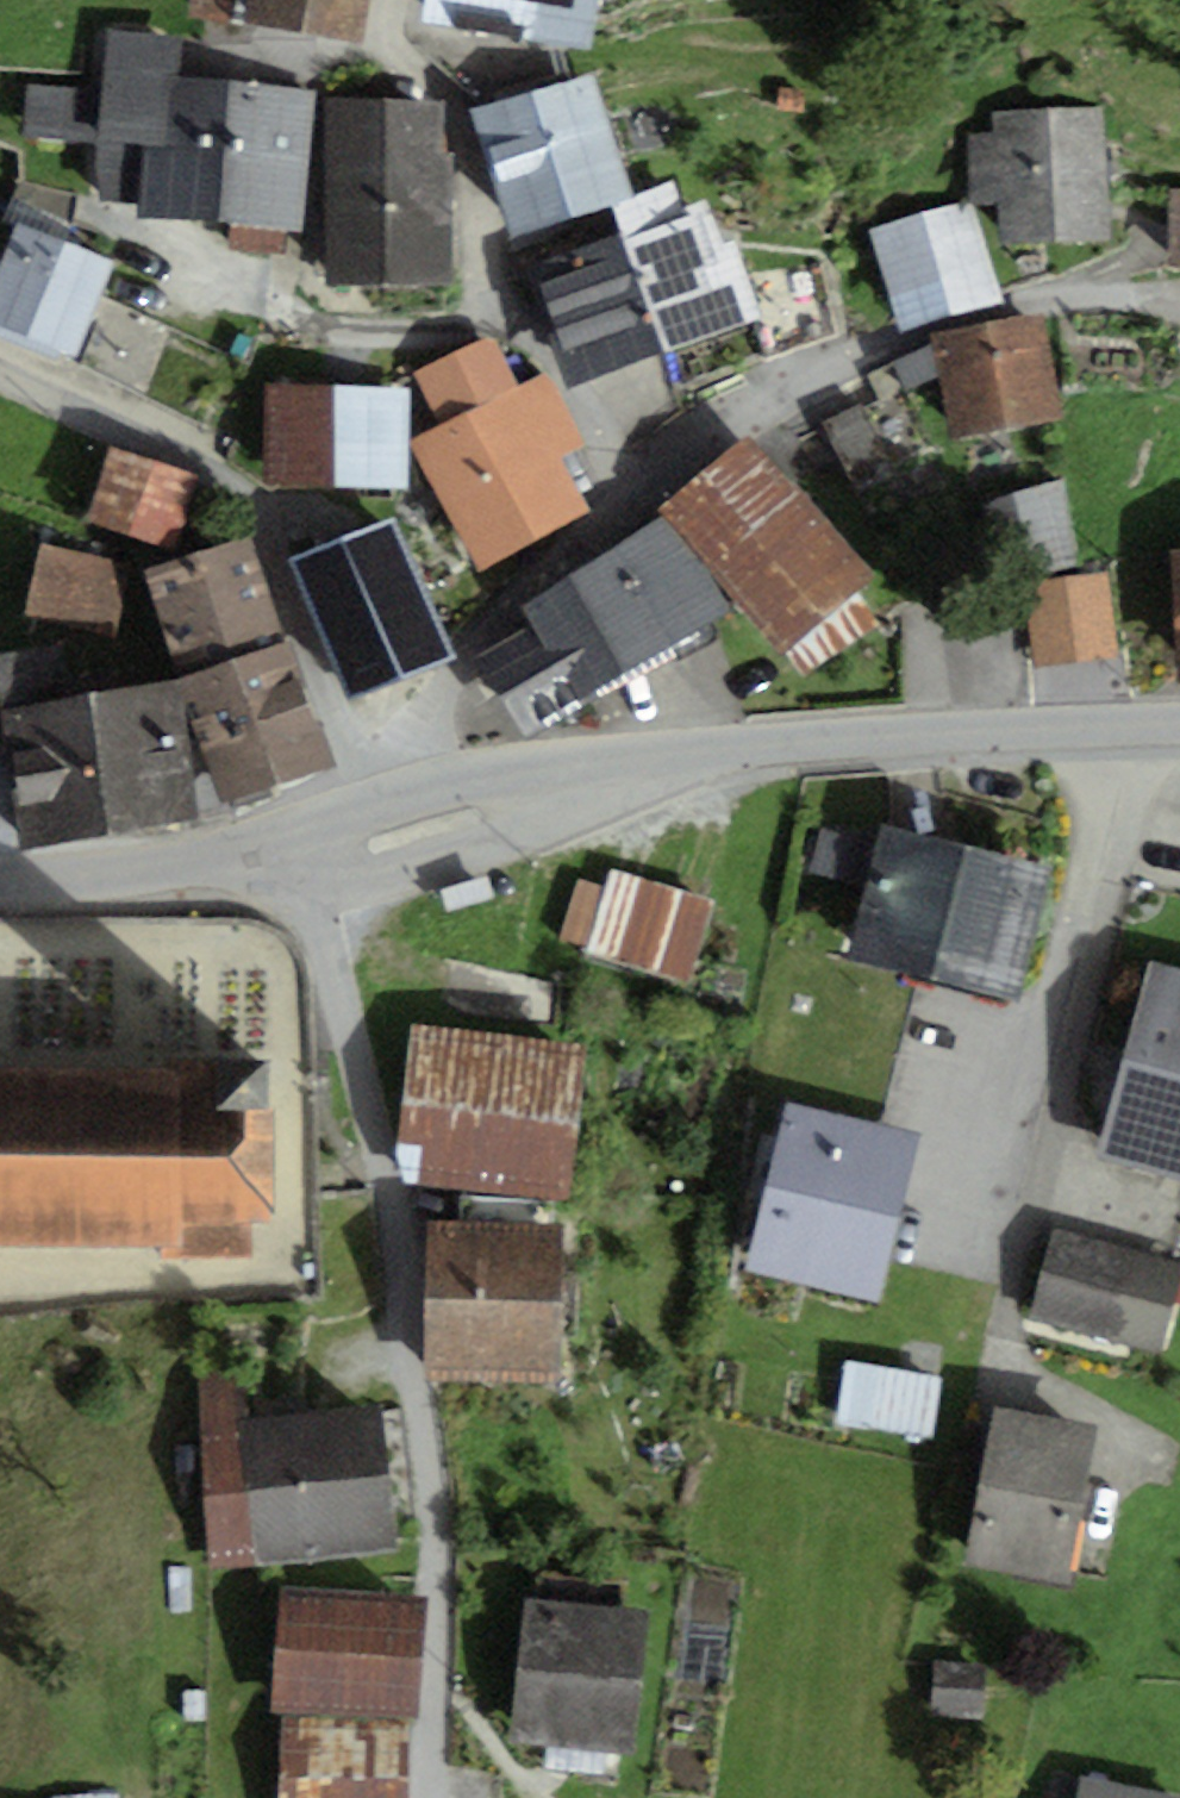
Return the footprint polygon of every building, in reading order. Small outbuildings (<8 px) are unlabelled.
[(245,29),(354,55),(366,0),(251,0),(245,29)] [(414,30),(519,53),(531,0),(421,0),(414,30)] [(177,42),(114,35),(102,153),(105,184),(148,192),(146,206),(299,222),(311,100),(172,80),(177,42)] [(591,84),(473,120),(498,240),(612,203),(628,197),(591,84)] [(443,112),(327,107),(318,289),(434,294),(443,112)] [(999,137),(975,137),(977,197),(1004,196),(1006,234),(1105,231),(1101,111),(998,114),(999,137)] [(674,181),(628,197),(612,203),(624,235),(665,349),(757,316),(732,247),(719,252),(702,205),(685,211),(674,181)] [(957,209),(880,234),(909,321),(998,293),(979,233),(966,237),(957,209)] [(12,233),(0,261),(0,344),(68,374),(111,276),(12,233)] [(624,235),(533,268),(574,381),(665,349),(624,235)] [(1040,323),(942,342),(958,427),(1057,408),(1040,323)] [(442,438),(412,452),(470,577),(579,527),(493,344),(415,380),(442,438)] [(403,398),(263,398),(263,491),(403,491),(403,398)] [(888,412),(831,431),(850,487),(906,469),(888,412)] [(744,437),(654,515),(777,659),(868,580),(744,437)] [(202,486),(105,456),(85,523),(181,553),(202,486)] [(1060,484),(992,507),(1013,573),(1069,557),(1060,484)] [(395,524),(294,561),(342,694),(444,657),(395,524)] [(658,530),(515,625),(575,716),(718,621),(658,530)] [(122,556),(29,538),(14,614),(107,632),(122,556)] [(250,542),(141,573),(166,663),(275,632),(250,542)] [(1024,597),(1043,680),(1131,660),(1112,577),(1024,597)] [(282,649),(172,685),(216,819),(327,782),(282,649)] [(0,713),(0,791),(8,848),(182,825),(163,691),(0,713)] [(1043,884),(881,839),(846,962),(1008,1008),(1043,884)] [(722,915),(617,881),(590,964),(694,998),(722,915)] [(1148,979),(1099,1167),(1179,1188),(1179,987),(1148,979)] [(590,1052),(424,1032),(405,1181),(572,1202),(590,1052)] [(0,1082),(0,1254),(264,1256),(266,1054),(173,1053),(173,1083),(0,1082)] [(911,1152),(778,1122),(742,1281),(875,1312),(911,1152)] [(557,1237),(436,1237),(435,1357),(557,1357),(557,1237)] [(1178,1276),(1048,1249),(1032,1328),(1161,1355),(1178,1276)] [(959,1393),(853,1378),(845,1436),(950,1452),(959,1393)] [(258,1389),(182,1398),(204,1585),(390,1563),(374,1423),(263,1435),(258,1389)] [(1098,1447),(996,1427),(967,1572),(1069,1592),(1098,1447)] [(419,1605),(275,1594),(267,1697),(411,1707),(419,1605)] [(636,1615),(517,1609),(509,1745),(628,1752),(636,1615)] [(284,1726),(280,1797),(398,1797),(402,1733),(284,1726)] [(1086,1781),(1083,1797),(1164,1797),(1086,1781)]
